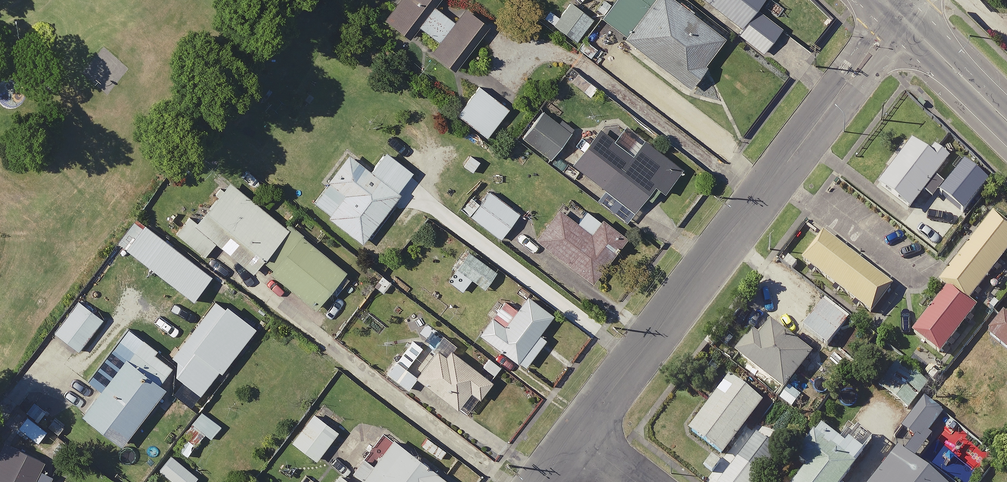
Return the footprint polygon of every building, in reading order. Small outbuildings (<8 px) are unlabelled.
[(377,18),(404,36),(412,25),(434,40),(426,53),(450,69),(480,25),(454,7),(447,18),(428,5),(431,0),(390,0),(377,18)] [(667,0),(605,0),(594,15),(624,38),(623,41),(681,84),(716,37),(667,0)] [(734,26),(731,30),(756,50),(774,26),(747,5),(752,0),(701,0),(734,26)] [(586,18),(563,2),(548,23),(571,40),(586,18)] [(501,107),(471,84),(450,113),(480,135),(501,107)] [(563,129),(535,109),(516,134),(545,155),(563,129)] [(625,153),(591,128),(566,162),(628,208),(638,195),(644,199),(652,187),(657,191),(675,168),(636,139),(625,153)] [(949,169),(918,144),(884,187),(915,212),(949,169)] [(407,171),(377,149),(363,168),(341,151),(303,203),(356,241),(407,171)] [(252,262),(282,226),(219,179),(198,207),(190,201),(168,231),(199,254),(208,241),(247,270),(252,262)] [(512,212),(475,183),(456,209),(493,237),(512,212)] [(619,235),(582,206),(570,222),(551,208),(529,237),(584,280),(619,235)] [(973,304),(1006,259),(1006,224),(997,216),(945,284),(952,289),(914,333),(941,356),(975,316),(981,310),(973,304)] [(282,226),(252,262),(310,305),(338,267),(282,226)] [(895,288),(824,234),(803,261),(874,315),(895,288)] [(490,271),(461,249),(440,278),(456,289),(465,277),(478,286),(490,271)] [(103,309),(75,288),(46,327),(74,348),(103,309)] [(546,311),(519,293),(509,307),(496,298),(472,332),(518,365),(539,337),(531,332),(546,311)] [(851,322),(823,301),(803,327),(831,348),(851,322)] [(1006,316),(991,336),(1006,349),(1006,316)] [(814,357),(776,327),(764,342),(757,336),(741,356),(786,392),(814,357)] [(164,365),(129,339),(73,412),(114,443),(157,386),(152,382),(164,365)] [(428,345),(408,371),(390,358),(380,371),(403,388),(412,377),(460,412),(484,379),(444,350),(440,354),(428,345)] [(204,370),(192,359),(169,386),(182,397),(204,370)] [(767,406),(732,379),(691,432),(727,459),(767,406)] [(921,397),(898,379),(887,393),(911,411),(921,397)] [(325,411),(312,401),(283,439),(310,459),(331,430),(318,420),(325,411)] [(943,415),(926,402),(904,429),(920,443),(943,415)] [(194,408),(184,423),(207,439),(218,424),(194,408)] [(841,418),(806,466),(814,472),(807,481),(855,481),(872,459),(857,448),(866,437),(841,418)] [(196,436),(184,425),(168,444),(180,454),(196,436)] [(384,436),(365,462),(355,455),(344,470),(361,481),(432,481),(438,474),(384,436)] [(761,436),(727,481),(764,481),(785,453),(761,436)] [(39,476),(30,472),(37,459),(0,440),(0,481),(35,481),(39,476)] [(925,442),(913,457),(902,449),(876,481),(944,481),(939,479),(951,463),(925,442)] [(164,452),(151,467),(169,481),(186,481),(192,475),(164,452)] [(332,472),(324,481),(346,481),(332,472)]
